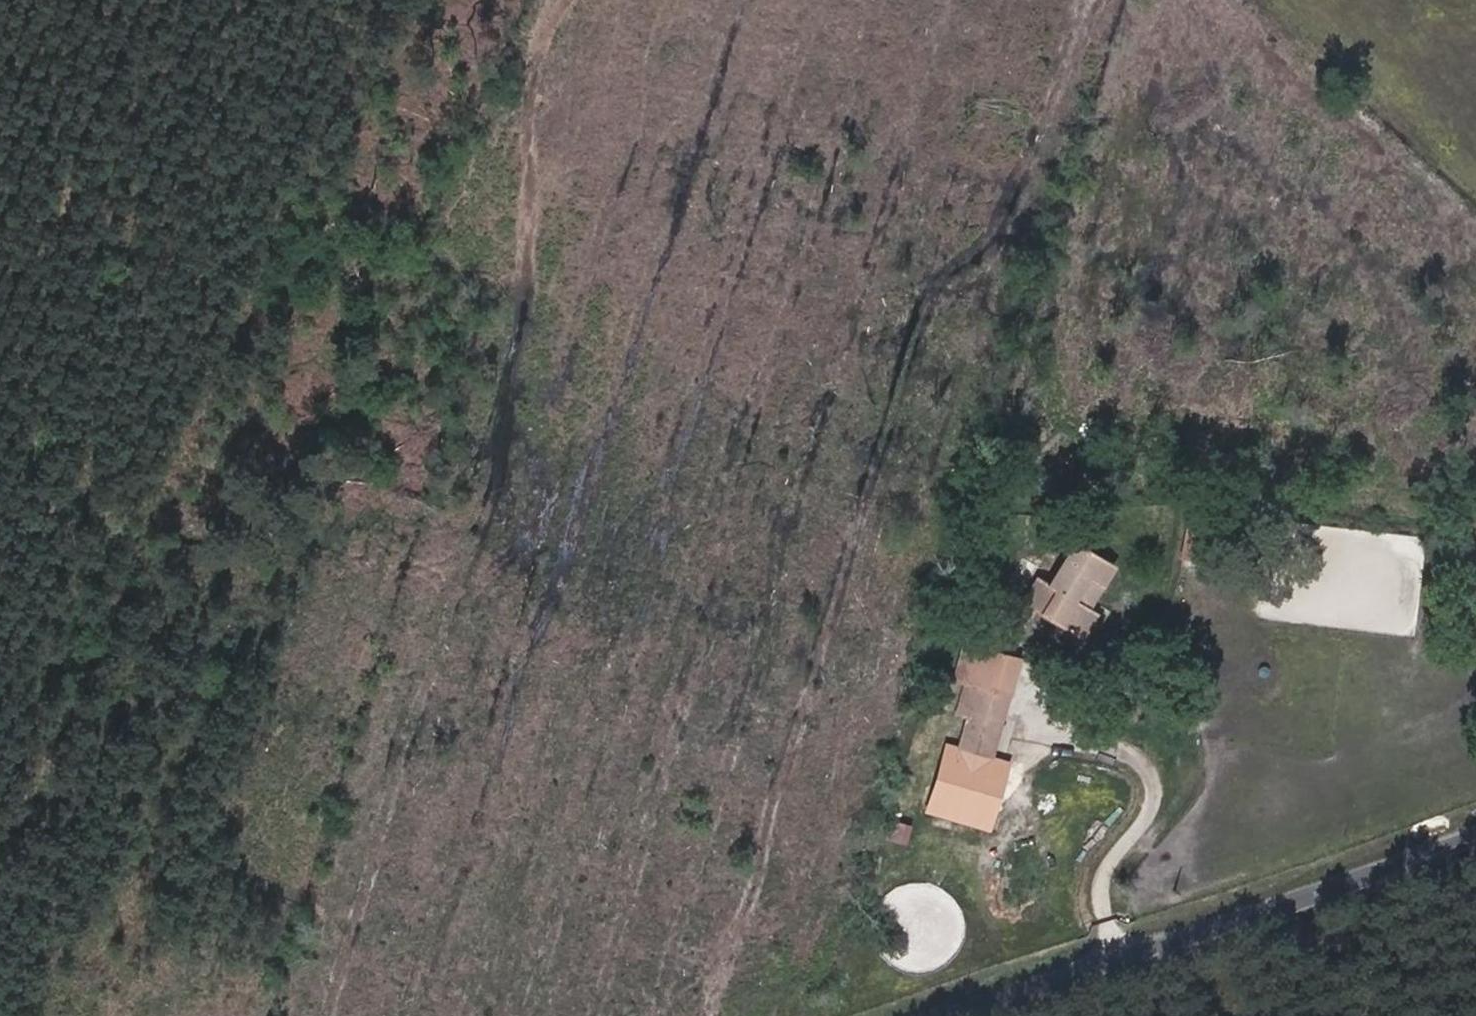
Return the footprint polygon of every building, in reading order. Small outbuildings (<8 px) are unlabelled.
[(1091,599),(1112,566),(1074,542),(1048,584),(1038,579),(1023,603),(1043,615),(1045,612),(1057,619),(1055,623),(1078,637),(1094,613),(1082,605),(1087,597),(1091,599)] [(1057,619),(1045,612),(1043,615),(1055,623),(1057,619)] [(989,760),(1017,658),(1001,654),(1006,635),(979,628),(957,713),(967,716),(957,751),(989,760)] [(949,961),(943,908),(891,913),(896,967),(949,961)]
